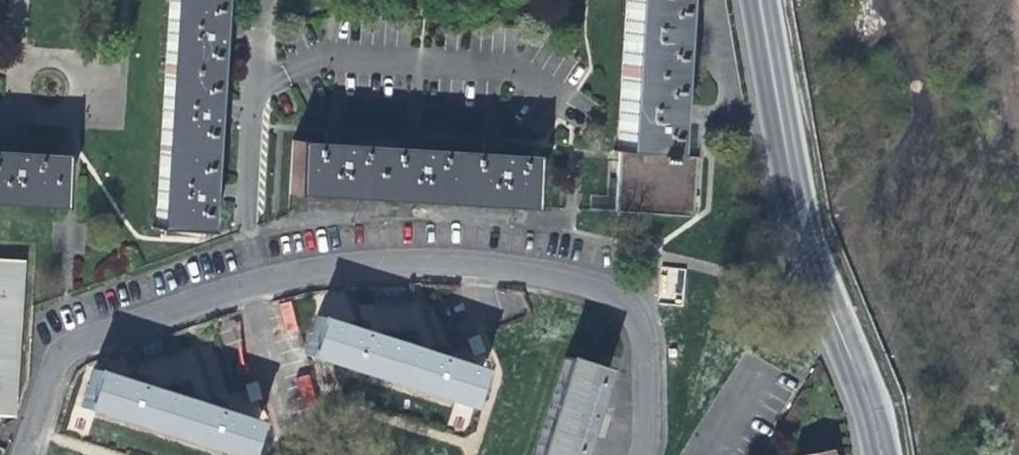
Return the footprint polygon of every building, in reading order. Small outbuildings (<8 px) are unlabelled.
[(163,73),(211,76),(216,0),(168,0),(166,24),(163,73)] [(619,72),(667,76),(670,41),(673,0),(624,0),(619,72)] [(613,154),(618,154),(662,157),(665,108),(667,76),(619,72),(613,154)] [(160,118),(158,153),(206,156),(211,76),(163,73),(160,118)] [(321,194),(365,197),(368,148),(288,144),(285,192),(321,194)] [(409,200),(445,202),(448,153),(368,148),(365,197),(409,200)] [(201,235),(206,156),(158,153),(155,193),(153,232),(201,235)] [(528,157),(448,153),(445,202),(487,205),(524,208),(528,157)] [(0,154),(0,203),(57,206),(61,158),(12,155),(0,154)] [(693,160),(662,157),(618,154),(613,214),(689,218),(691,181),(693,160)] [(0,259),(0,280),(15,281),(16,260),(0,259)] [(681,301),(685,268),(661,265),(657,298),(681,301)] [(10,391),(15,281),(0,280),(0,391),(10,391)] [(277,304),(286,333),(298,330),(290,300),(277,304)] [(302,355),(383,381),(395,343),(363,333),(366,326),(358,324),(350,321),(348,328),(314,317),(302,355)] [(429,354),(395,343),(383,381),(464,407),(476,369),(443,359),(445,351),(438,349),(431,347),(429,354)] [(535,448),(554,454),(574,454),(583,426),(589,428),(592,420),(594,413),(588,411),(601,369),(564,358),(535,448)] [(82,408),(162,434),(174,395),(143,385),(145,379),(137,376),(129,374),(128,380),(94,369),(82,408)] [(301,405),(317,400),(309,373),(293,378),(301,405)] [(242,385),(249,403),(262,398),(256,380),(242,385)] [(10,391),(0,391),(0,412),(9,412),(10,391)] [(174,395),(162,434),(230,454),(245,454),(256,421),(224,410),(225,404),(210,399),(208,405),(174,395)]
